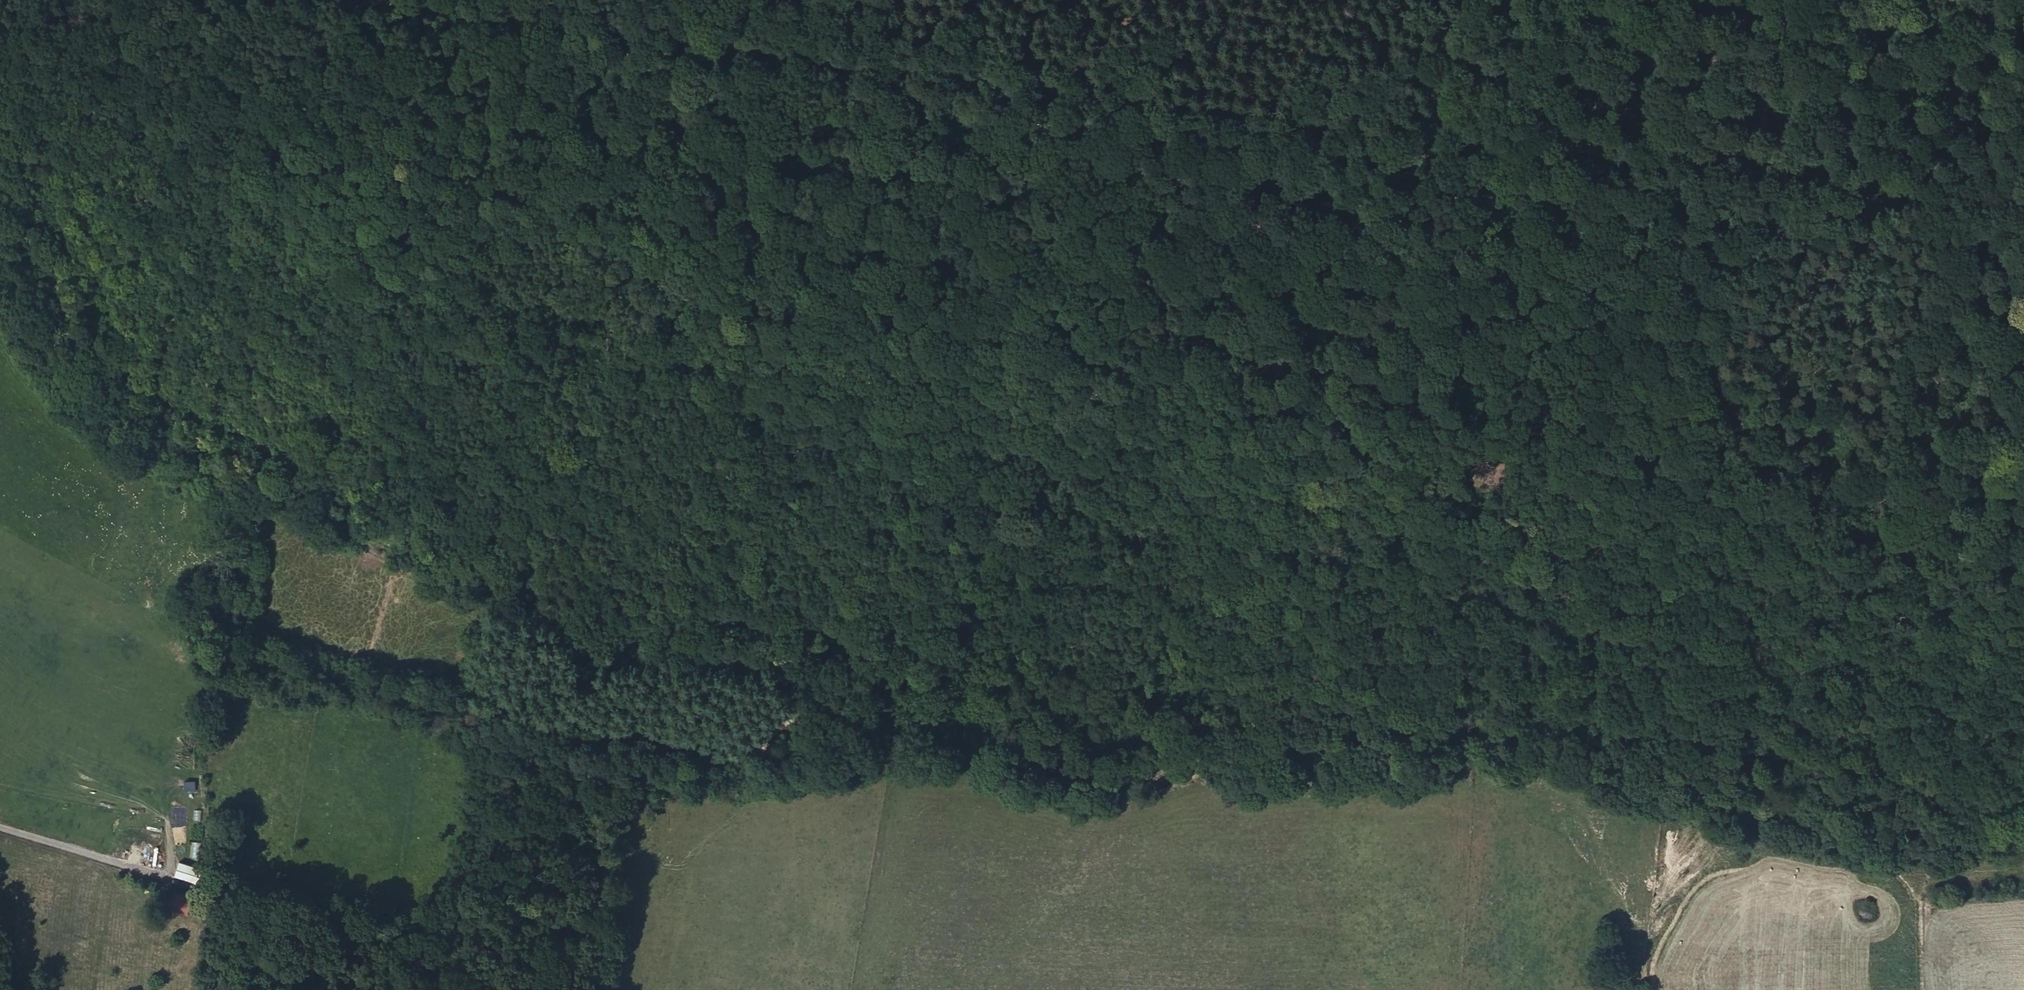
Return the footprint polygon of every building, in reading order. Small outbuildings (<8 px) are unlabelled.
[(175,878),(195,885),(200,870),(180,863),(175,878)] [(190,906),(193,897),(172,891),(169,900),(190,906)] [(187,915),(190,906),(169,900),(167,908),(187,915)]
